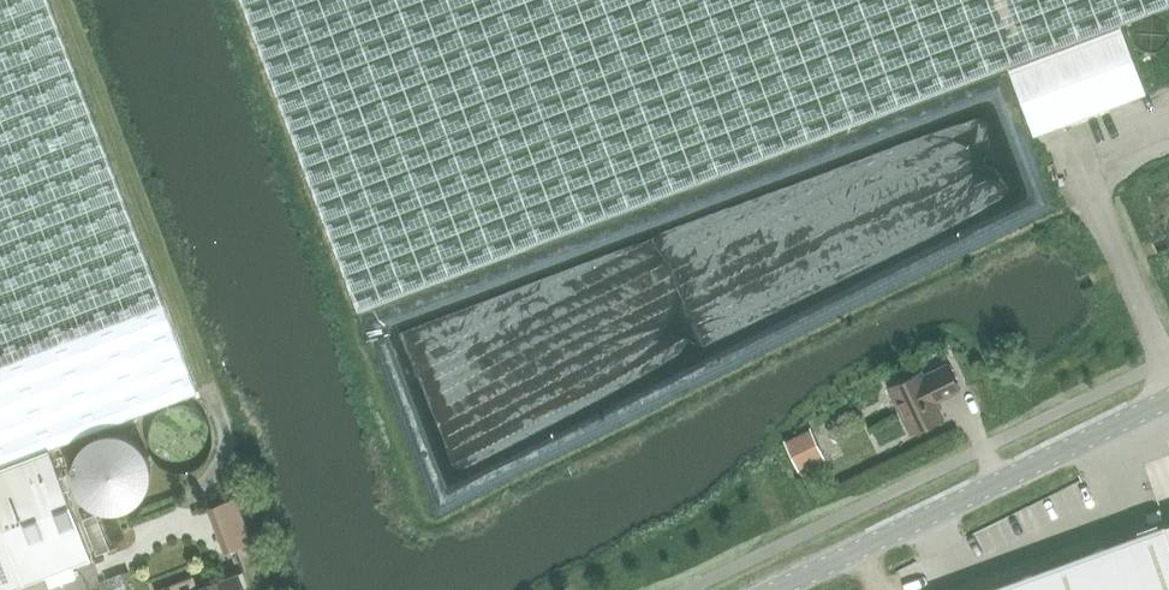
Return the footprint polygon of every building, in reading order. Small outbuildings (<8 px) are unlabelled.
[(48,0),(0,0),(0,465),(50,447),(197,390),(48,0)] [(359,309),(1008,65),(1120,23),(1168,5),(1168,0),(243,0),(359,309)] [(1129,31),(1008,76),(1032,141),(1149,96),(1129,31)] [(911,433),(943,417),(935,400),(943,396),(944,397),(959,390),(947,364),(923,375),(921,371),(888,387),(911,433)] [(811,432),(787,443),(798,466),(822,455),(811,432)] [(50,447),(0,465),(0,589),(3,589),(92,556),(50,447)] [(97,513),(84,518),(97,553),(110,548),(97,513)] [(251,542),(244,524),(217,535),(225,552),(251,542)] [(1164,524),(982,589),(1168,589),(1168,537),(1165,525),(1164,524)] [(238,573),(197,588),(193,577),(171,585),(173,589),(244,589),(238,573)]
